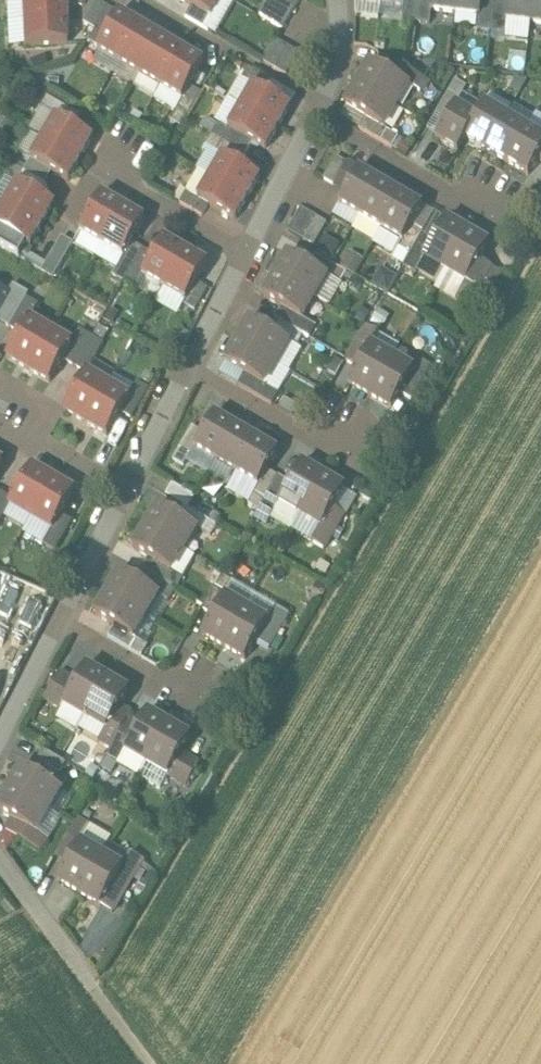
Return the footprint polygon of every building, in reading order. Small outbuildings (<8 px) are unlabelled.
[(23,19),(66,17),(66,0),(22,0),(23,19)] [(100,0),(95,0),(83,20),(94,27),(108,4),(100,0)] [(192,4),(210,15),(219,0),(185,0),(192,4)] [(283,0),(268,0),(259,14),(283,28),(295,7),(283,0)] [(405,5),(404,5),(403,19),(416,20),(418,0),(405,0),(405,5)] [(416,20),(429,22),(431,8),(432,0),(418,0),(416,20)] [(431,8),(455,11),(457,0),(432,0),(431,8)] [(455,11),(480,14),(482,0),(457,0),(455,11)] [(480,14),(478,28),(492,30),(495,0),(482,0),(480,14)] [(492,30),(505,31),(507,17),(506,17),(508,0),(495,0),(492,30)] [(506,17),(507,17),(531,20),(533,0),(508,0),(506,17)] [(531,20),(540,22),(540,0),(533,0),(531,20)] [(94,27),(88,39),(99,45),(119,11),(108,5),(108,4),(94,27)] [(210,15),(192,4),(185,15),(208,28),(214,17),(210,15)] [(99,45),(97,49),(119,61),(141,24),(119,11),(99,45)] [(66,17),(23,19),(24,44),(68,42),(66,17)] [(141,24),(119,61),(140,73),(161,36),(141,24)] [(182,48),(161,36),(140,73),(160,86),(182,48)] [(288,45),(277,38),(263,61),(275,67),(288,45)] [(288,45),(275,67),(286,74),(299,51),(288,45)] [(182,48),(160,86),(182,98),(190,84),(204,60),(182,48)] [(426,79),(392,59),(386,70),(409,84),(420,90),(426,79)] [(386,70),(371,62),(358,83),(396,105),(409,84),(386,70)] [(271,80),(248,67),(242,78),(253,84),(264,91),(271,80)] [(455,79),(436,113),(447,119),(456,104),(466,86),(455,79)] [(396,105),(358,83),(346,105),(365,116),(383,127),(396,105)] [(194,87),(190,84),(182,98),(170,118),(181,125),(201,91),(194,87)] [(264,91),(253,84),(240,106),(278,128),(291,106),(264,91)] [(81,116),(47,97),(40,109),(55,118),(56,117),(74,127),(81,116)] [(506,115),(485,102),(477,116),(465,137),(466,137),(486,149),(506,115)] [(477,116),(456,104),(447,119),(436,138),(458,151),(466,137),(465,137),(477,116)] [(278,128),(240,106),(228,128),(252,142),(266,149),(278,128)] [(527,127),(506,115),(486,149),(507,161),(527,127)] [(383,127),(365,116),(358,127),(392,147),(398,136),(383,127)] [(74,127),(56,117),(55,118),(43,138),(81,160),(93,138),(74,127)] [(228,128),(218,122),(212,133),(246,153),(252,142),(228,128)] [(527,127),(507,161),(529,174),(538,158),(540,153),(540,135),(527,127)] [(246,153),(212,133),(205,144),(222,155),(239,164),(246,153)] [(81,160),(43,138),(31,160),(68,182),(81,160)] [(239,164),(222,155),(210,176),(247,198),(260,176),(239,164)] [(347,162),(336,155),(323,178),(334,184),(347,162)] [(359,168),(347,162),(334,184),(346,190),(359,168)] [(380,181),(359,168),(346,190),(338,203),(360,215),(380,181)] [(247,198),(210,176),(197,198),(208,204),(235,220),(247,198)] [(401,193),(380,181),(360,215),(381,228),(401,193)] [(55,205),(18,183),(5,204),(43,226),(55,205)] [(197,198),(186,191),(179,202),(202,215),(208,204),(197,198)] [(124,206),(102,193),(81,230),(80,231),(102,244),(124,206)] [(423,205),(401,193),(381,228),(403,240),(412,224),(423,205)] [(5,204),(0,213),(0,230),(27,246),(30,248),(43,226),(5,204)] [(145,218),(124,206),(102,244),(123,256),(132,241),(145,218)] [(301,207),(288,230),(303,238),(316,216),(301,207)] [(327,222),(316,216),(303,238),(314,245),(327,222)] [(467,231),(445,219),(434,238),(423,256),(424,257),(445,269),(467,231)] [(423,231),(412,224),(403,240),(399,247),(410,253),(423,232),(423,231)] [(0,230),(0,247),(19,258),(27,246),(0,230)] [(467,231),(445,269),(466,281),(467,281),(479,260),(488,244),(467,231)] [(429,235),(423,232),(410,253),(404,264),(415,271),(424,257),(423,256),(434,238),(429,235)] [(62,237),(42,271),(54,278),(73,244),(62,237)] [(154,254),(143,275),(164,288),(186,250),(164,237),(154,254)] [(123,256),(112,275),(123,282),(124,282),(143,248),(132,241),(123,256)] [(148,251),(143,248),(124,282),(135,288),(143,275),(154,254),(148,251)] [(186,250),(164,288),(186,300),(197,281),(208,262),(186,250)] [(310,265),(289,253),(276,274),(314,296),(327,275),(310,265)] [(346,271),(316,254),(310,265),(327,275),(339,282),(346,271)] [(479,260),(467,281),(466,281),(458,296),(470,303),(491,266),(479,260)] [(314,296),(276,274),(264,296),(282,306),(302,318),(314,296)] [(186,300),(184,304),(195,310),(208,288),(197,281),(186,300)] [(9,328),(26,298),(29,294),(14,286),(9,294),(0,310),(0,323),(9,328)] [(0,289),(0,310),(9,294),(0,289)] [(39,305),(26,298),(9,328),(20,334),(29,319),(30,320),(39,305)] [(302,318),(282,306),(275,318),(281,321),(303,334),(309,337),(316,326),(302,318)] [(20,334),(7,357),(29,370),(50,332),(30,320),(29,319),(20,334)] [(274,332),(251,319),(238,340),(276,362),(288,341),(274,332)] [(303,334),(281,321),(274,332),(288,341),(296,345),(303,334)] [(366,327),(346,361),(357,367),(371,345),(378,333),(366,327)] [(79,330),(71,344),(72,344),(63,360),(74,367),(92,337),(79,330)] [(50,332),(29,370),(50,382),(63,360),(72,344),(71,344),(50,332)] [(104,344),(92,337),(74,367),(85,373),(86,372),(87,373),(104,344)] [(276,362),(238,340),(226,362),(245,373),(263,384),(276,362)] [(357,367),(349,383),(370,395),(392,358),(371,345),(357,367)] [(392,358),(370,395),(392,408),(401,393),(414,370),(392,358)] [(414,370),(401,393),(412,399),(431,365),(420,359),(414,370)] [(85,373),(64,410),(86,423),(108,385),(87,373),(86,372),(85,373)] [(263,384),(245,373),(238,384),(272,404),(278,392),(263,384)] [(149,389),(137,382),(128,397),(129,398),(120,413),(132,419),(149,389)] [(128,397),(108,385),(86,423),(107,435),(120,413),(129,398),(128,397)] [(236,426),(214,413),(203,432),(194,448),(216,460),(236,426)] [(192,426),(173,459),(184,466),(194,448),(203,432),(192,426)] [(236,426),(216,460),(237,473),(257,438),(236,426)] [(257,438),(237,473),(258,485),(268,469),(278,450),(257,438)] [(323,476),(301,463),(290,483),(279,501),(280,502),(300,514),(301,514),(323,476)] [(13,499),(9,504),(10,505),(31,517),(53,479),(31,467),(13,499)] [(258,485),(248,503),(259,509),(278,476),(279,476),(268,469),(258,485)] [(278,476),(259,509),(271,516),(280,502),(279,501),(290,483),(278,476)] [(344,489),(323,476),(301,514),(321,526),(322,526),(333,508),(344,489)] [(75,492),(53,479),(31,517),(52,529),(53,529),(61,514),(75,492)] [(194,496),(173,483),(166,494),(184,505),(188,507),(194,496)] [(0,494),(0,523),(10,505),(9,504),(13,499),(1,492),(0,494)] [(177,516),(159,505),(146,527),(184,549),(196,527),(177,516)] [(188,507),(184,505),(177,516),(196,527),(211,535),(217,524),(188,507)] [(333,508),(322,526),(321,526),(312,541),(325,549),(344,514),(333,508)] [(61,514),(53,529),(52,529),(43,544),(55,551),(73,521),(61,514)] [(301,514),(300,514),(292,529),(312,541),(321,526),(301,514)] [(184,549),(146,527),(134,548),(149,557),(171,570),(172,570),(184,549)] [(171,570),(149,557),(142,568),(176,588),(183,576),(172,570),(171,570)] [(176,588),(142,568),(136,580),(158,593),(158,594),(169,600),(176,588)] [(136,580),(121,571),(108,593),(146,614),(158,594),(158,593),(136,580)] [(222,575),(202,608),(213,615),(224,596),(233,581),(222,575)] [(146,614),(108,593),(95,614),(114,625),(133,636),(146,614)] [(246,608),(224,596),(213,615),(202,633),(224,646),(246,608)] [(267,621),(256,640),(263,644),(268,647),(287,614),(275,607),(267,621)] [(267,621),(246,608),(224,646),(245,659),(256,640),(267,621)] [(133,636),(114,625),(108,636),(142,656),(148,645),(133,636)] [(76,682),(64,704),(85,717),(107,679),(86,666),(76,682)] [(60,673),(45,698),(62,708),(64,704),(76,682),(60,673)] [(107,679),(85,717),(106,729),(107,729),(120,706),(129,691),(107,679)] [(120,706),(107,729),(106,729),(100,740),(112,747),(128,719),(131,713),(120,706)] [(139,725),(125,750),(126,750),(147,762),(169,725),(147,712),(139,725)] [(112,747),(108,753),(120,760),(126,750),(125,750),(139,725),(128,719),(112,747)] [(169,725),(147,762),(147,763),(168,775),(181,752),(190,737),(169,725)] [(66,763),(44,750),(37,761),(45,766),(38,777),(61,790),(67,779),(60,775),(66,763)] [(200,763),(181,752),(168,775),(187,786),(200,763)] [(168,775),(147,763),(139,776),(160,788),(168,775)] [(38,777),(23,768),(11,790),(48,812),(61,790),(38,777)] [(11,790),(0,808),(0,813),(13,820),(36,833),(48,812),(11,790)] [(36,833),(13,820),(6,831),(40,851),(47,840),(36,833)] [(78,822),(58,856),(69,862),(80,844),(89,829),(78,822)] [(121,863),(127,850),(111,841),(104,854),(121,863)] [(69,862),(58,881),(79,894),(101,856),(80,844),(69,862)] [(143,861),(131,853),(122,868),(123,869),(109,892),(121,899),(143,861)] [(101,856),(79,894),(101,907),(109,892),(123,869),(122,868),(101,856)]
